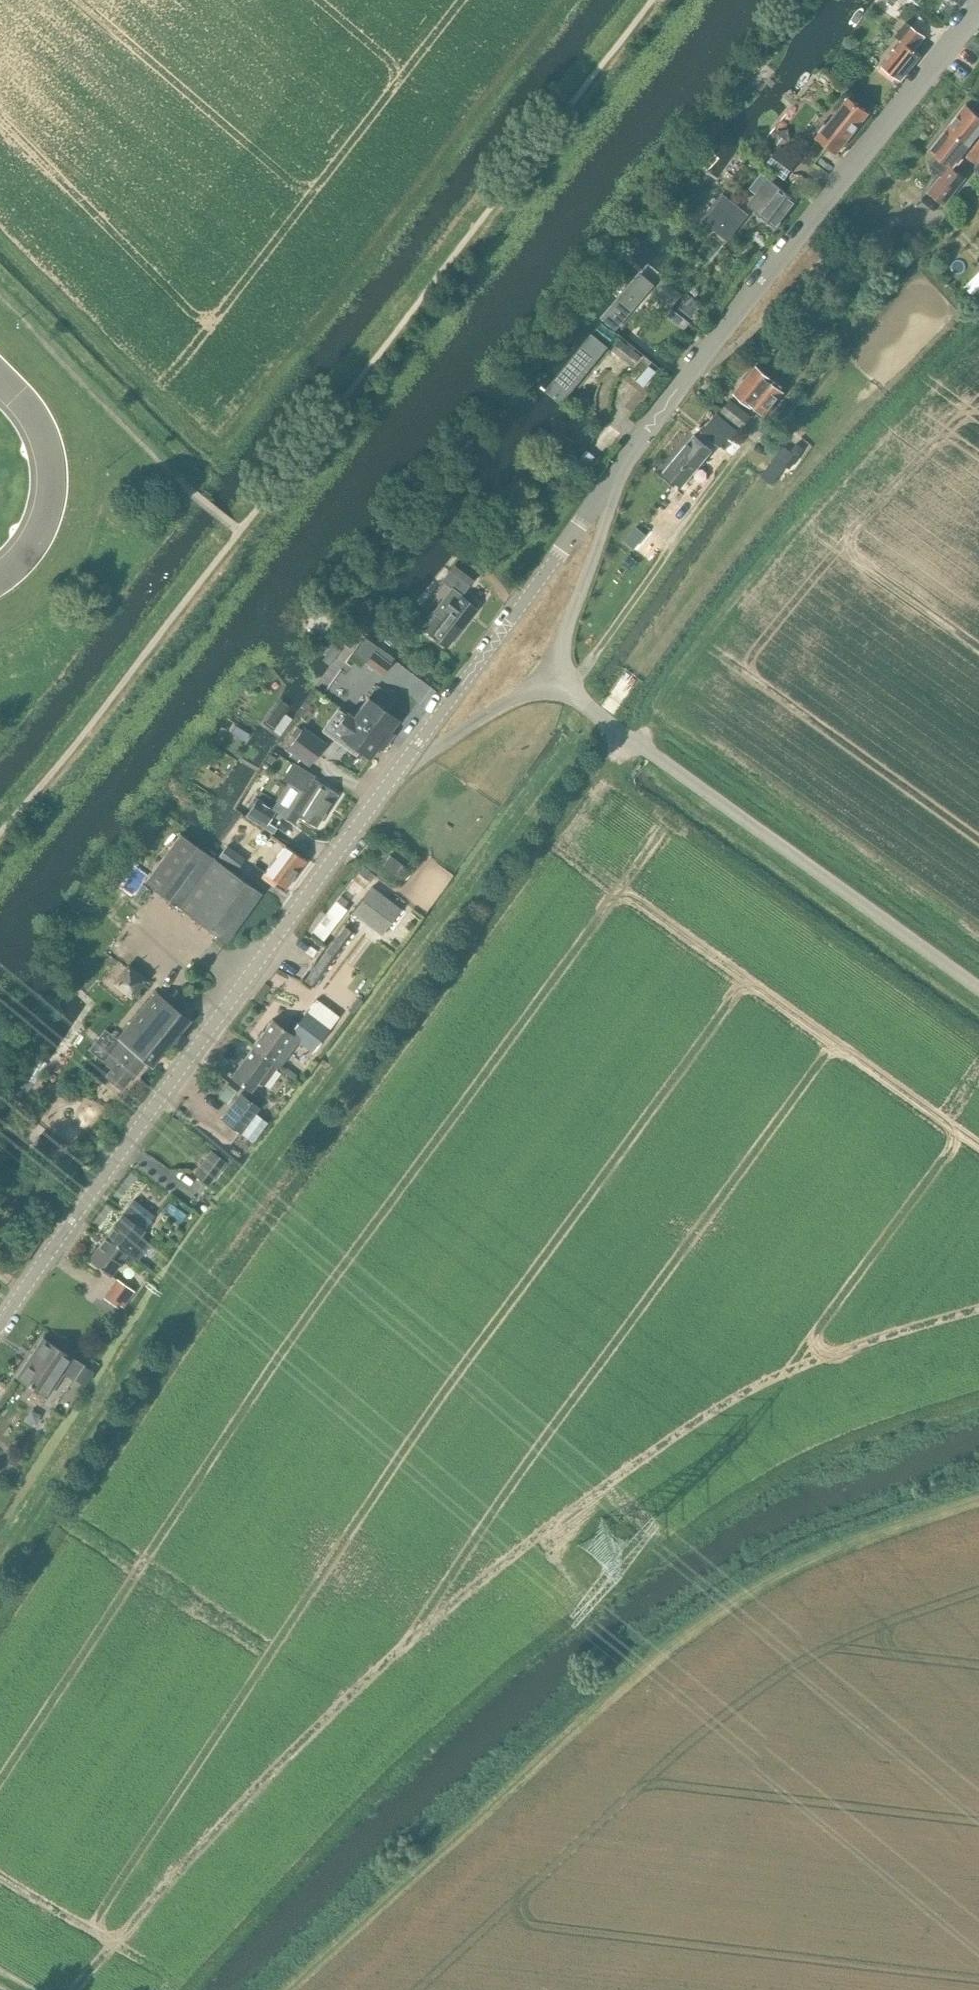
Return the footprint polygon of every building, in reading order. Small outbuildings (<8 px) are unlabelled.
[(918,28),(926,34),(933,27),(925,20),(918,28)] [(882,65),(879,70),(893,82),(897,77),(901,80),(921,55),(915,50),(925,37),(911,25),(906,21),(895,35),(902,40),(882,65)] [(837,153),(846,141),(869,113),(849,96),(826,124),(816,136),(837,153)] [(947,127),(971,145),(978,135),(978,114),(966,103),(947,127)] [(946,128),(929,150),(938,157),(930,166),(942,176),(943,177),(931,192),(945,203),(960,184),(965,178),(952,168),(969,147),(971,145),(947,127),(946,128)] [(788,129),(775,131),(777,145),(791,143),(788,129)] [(965,156),(974,163),(976,160),(978,163),(978,139),(972,148),(965,156)] [(799,161),(780,146),(774,154),(772,153),(764,162),(767,164),(766,165),(785,179),(799,161)] [(777,227),(797,201),(768,178),(748,203),(777,227)] [(734,231),(748,214),(728,198),(715,215),(711,212),(702,223),(714,233),(716,229),(728,239),(734,231)] [(901,238),(912,246),(914,248),(919,241),(918,240),(907,232),(906,231),(906,232),(901,238)] [(654,285),(639,273),(601,319),(615,331),(654,285)] [(689,294),(676,308),(689,319),(690,321),(703,306),(709,300),(705,296),(698,302),(689,294)] [(606,345),(590,333),(545,391),(560,403),(606,345)] [(621,340),(613,350),(614,351),(635,368),(644,359),(622,341),(621,340)] [(766,414),(784,392),(772,383),(774,380),(756,365),(734,392),(751,407),(754,405),(766,414)] [(740,429),(751,416),(730,399),(720,412),(728,420),(740,429)] [(708,423),(701,431),(720,447),(728,437),(732,441),(741,431),(717,413),(708,423)] [(556,428),(543,445),(561,459),(575,442),(556,428)] [(676,482),(681,487),(682,487),(712,450),(694,435),(664,472),(676,482)] [(783,445),(770,463),(781,471),(794,453),(783,445)] [(676,482),(672,488),(677,492),(681,487),(676,482)] [(640,521),(629,534),(637,541),(639,538),(648,528),(640,521)] [(510,542),(518,531),(504,522),(497,533),(510,542)] [(450,570),(449,571),(468,585),(469,585),(472,581),(479,572),(463,559),(460,557),(450,570)] [(458,598),(453,595),(443,609),(446,612),(442,617),(432,610),(420,626),(447,647),(477,608),(461,595),(458,598)] [(378,647),(375,651),(381,656),(390,663),(394,658),(378,646),(378,647)] [(382,676),(391,663),(390,663),(381,656),(375,651),(374,650),(365,663),(382,676)] [(352,717),(383,740),(399,720),(367,697),(353,716),(352,717)] [(352,717),(353,716),(346,710),(333,728),(340,733),(339,734),(371,758),(383,740),(352,717)] [(309,766),(326,742),(304,726),(287,749),(291,753),(289,755),(298,762),(300,759),(309,766)] [(239,735),(237,736),(245,741),(249,734),(246,732),(242,729),(239,735)] [(285,774),(282,779),(287,782),(302,792),(286,817),(295,823),(300,816),(317,826),(338,793),(320,783),(313,778),(315,775),(309,771),(293,761),(285,774)] [(269,823),(277,810),(255,796),(246,812),(247,813),(257,818),(267,825),(269,823)] [(247,813),(245,816),(273,834),(277,828),(269,823),(267,825),(257,818),(247,813)] [(209,888),(224,865),(180,833),(145,881),(189,914),(209,888)] [(286,888),(307,860),(284,844),(264,871),(286,888)] [(227,861),(227,863),(237,870),(246,858),(235,850),(227,861)] [(396,874),(403,864),(390,854),(383,864),(396,874)] [(209,888),(189,914),(226,942),(262,893),(224,865),(209,888)] [(363,867),(358,873),(370,882),(375,876),(363,867)] [(371,887),(352,912),(380,933),(381,934),(400,909),(399,908),(371,887)] [(335,901),(310,933),(321,942),(346,909),(335,901)] [(353,932),(344,925),(304,980),(314,987),(353,932)] [(131,999),(148,979),(128,963),(111,983),(131,999)] [(119,1040),(102,1061),(110,1068),(105,1075),(122,1089),(145,1060),(151,1065),(152,1066),(153,1065),(155,1063),(191,1020),(188,1018),(177,1009),(155,991),(116,1038),(119,1040)] [(272,1019),(251,1048),(253,1050),(272,1062),(278,1067),(297,1041),(300,1044),(312,1052),(319,1043),(329,1029),(329,1028),(327,1027),(319,1020),(317,1019),(307,1011),(291,1032),(292,1033),(293,1034),(292,1034),(272,1019)] [(251,1048),(231,1075),(252,1090),(258,1081),(265,1085),(276,1070),(277,1068),(278,1067),(272,1062),(253,1050),(251,1048)] [(286,1066),(282,1070),(293,1079),(296,1074),(286,1066)] [(241,1131),(259,1107),(240,1094),(223,1117),(241,1131)] [(190,1174),(207,1187),(222,1166),(205,1152),(190,1174)] [(121,1251),(134,1259),(134,1258),(137,1260),(150,1243),(140,1236),(145,1229),(144,1229),(154,1215),(132,1200),(105,1237),(122,1249),(121,1251)] [(129,1265),(134,1259),(121,1251),(122,1249),(105,1237),(89,1259),(111,1275),(122,1260),(129,1265)] [(123,1307),(134,1290),(117,1278),(104,1297),(119,1307),(121,1305),(123,1307)] [(73,1380),(83,1364),(42,1337),(17,1376),(48,1396),(63,1373),(73,1380)]
